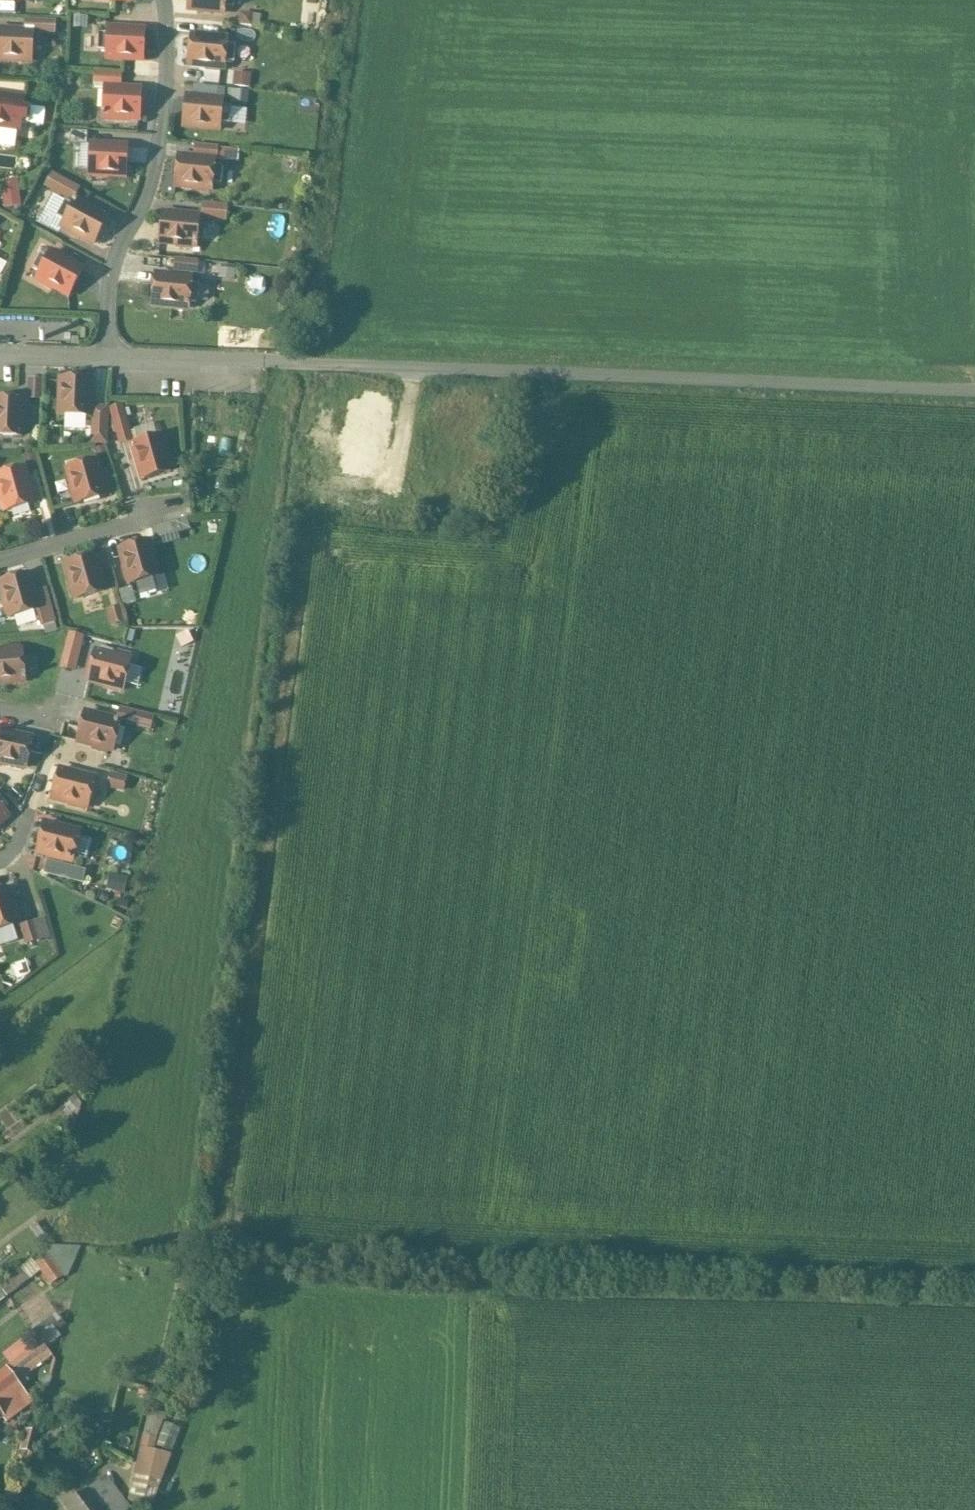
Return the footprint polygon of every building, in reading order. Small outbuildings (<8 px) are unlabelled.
[(189,10),(223,14),(223,8),(233,9),(234,0),(190,0),(189,10)] [(48,23),(24,21),(24,32),(32,33),(48,34),(48,23)] [(56,23),(48,23),(48,34),(55,34),(56,23)] [(145,60),(147,29),(105,27),(103,58),(145,60)] [(0,31),(0,61),(30,62),(32,33),(24,32),(0,31)] [(227,40),(192,37),(189,67),(206,68),(206,70),(220,72),(220,70),(224,70),(224,64),(226,47),(227,40)] [(236,48),(226,47),(224,64),(234,65),(236,48)] [(142,118),(144,86),(102,84),(100,115),(142,118)] [(233,90),(193,86),(192,98),(222,101),(231,102),(233,90)] [(22,130),(28,94),(0,89),(0,127),(22,130)] [(192,98),(186,98),(183,127),(219,131),(219,125),(229,126),(231,109),(221,107),(222,101),(192,98)] [(25,119),(21,135),(33,138),(37,122),(25,119)] [(126,179),(127,148),(85,147),(84,178),(126,179)] [(214,161),(178,157),(175,187),(193,189),(193,191),(207,192),(207,190),(211,191),(211,184),(221,185),(222,168),(213,167),(214,161)] [(52,173),(45,188),(70,199),(76,184),(52,173)] [(107,218),(76,201),(75,203),(74,202),(73,205),(74,205),(73,207),(64,202),(56,218),(65,222),(62,228),(65,229),(64,231),(77,238),(77,236),(93,245),(107,218)] [(218,208),(202,206),(201,218),(217,219),(218,208)] [(226,208),(218,208),(217,219),(225,220),(226,208)] [(198,218),(163,214),(160,244),(177,245),(177,247),(191,249),(192,247),(195,247),(196,241),(199,241),(201,224),(197,224),(198,218)] [(68,300),(85,269),(52,251),(35,282),(68,300)] [(198,263),(174,261),(173,271),(197,274),(198,263)] [(191,279),(155,275),(152,305),(170,307),(170,309),(184,310),(184,308),(188,309),(188,302),(198,303),(199,286),(190,285),(191,279)] [(30,378),(28,398),(42,399),(44,379),(30,378)] [(90,381),(61,380),(60,398),(58,398),(57,412),(59,412),(59,416),(89,417),(90,381)] [(0,401),(0,436),(22,437),(23,402),(0,401)] [(126,422),(122,406),(110,410),(114,425),(126,422)] [(107,409),(93,408),(93,429),(106,430),(107,409)] [(126,422),(114,425),(120,444),(132,441),(126,422)] [(154,424),(131,431),(134,441),(157,435),(154,424)] [(106,430),(93,429),(92,443),(105,444),(106,430)] [(161,437),(132,445),(142,480),(171,471),(161,437)] [(96,462),(67,470),(72,487),(70,487),(73,501),(75,501),(76,504),(105,496),(96,462)] [(0,476),(0,494),(0,495),(0,502),(2,509),(4,508),(5,512),(34,503),(24,469),(0,476)] [(148,542),(119,550),(124,567),(122,568),(126,582),(128,581),(129,584),(158,576),(148,542)] [(94,557),(66,565),(71,582),(69,583),(72,596),(74,596),(75,599),(104,591),(94,557)] [(0,584),(0,585),(4,601),(3,601),(6,615),(8,615),(9,618),(38,610),(28,576),(0,584)] [(123,622),(119,608),(108,612),(112,625),(123,622)] [(53,618),(41,621),(44,633),(56,630),(53,618)] [(81,637),(70,634),(66,651),(77,654),(81,637)] [(0,651),(0,686),(25,683),(21,649),(0,651)] [(130,661),(95,652),(88,681),(105,685),(104,687),(118,691),(119,689),(122,690),(130,661)] [(133,663),(124,682),(137,688),(146,669),(133,663)] [(139,715),(119,709),(116,721),(119,722),(136,726),(139,715)] [(116,721),(85,713),(77,742),(92,746),(92,749),(105,752),(106,749),(112,751),(119,722),(116,721)] [(153,718),(139,715),(136,726),(150,730),(153,718)] [(0,732),(0,765),(7,767),(8,765),(25,768),(31,739),(0,732)] [(94,779),(59,770),(52,799),(69,803),(69,805),(83,809),(83,807),(87,808),(94,779)] [(125,779),(111,775),(108,787),(122,791),(125,779)] [(79,833),(44,824),(37,853),(48,856),(48,858),(62,862),(63,859),(72,861),(79,833)] [(0,892),(0,929),(18,924),(7,890),(0,892)] [(33,923),(21,927),(26,942),(37,939),(33,923)] [(78,1101),(48,1123),(59,1138),(76,1126),(80,1105),(78,1101)] [(61,1277),(46,1256),(36,1263),(51,1283),(61,1277)] [(0,1285),(0,1302),(27,1282),(18,1271),(0,1285)] [(57,1315),(35,1331),(42,1341),(64,1325),(57,1315)] [(48,1337),(41,1342),(45,1349),(53,1343),(48,1337)] [(41,1342),(6,1368),(13,1378),(48,1353),(45,1349),(41,1342)] [(6,1368),(0,1372),(0,1391),(5,1387),(18,1405),(3,1416),(2,1417),(6,1422),(31,1403),(13,1378),(6,1368)] [(5,1387),(0,1391),(0,1412),(3,1416),(18,1405),(5,1387)] [(171,1454),(141,1447),(128,1501),(151,1506),(171,1454)] [(7,1499),(21,1501),(24,1481),(10,1479),(7,1499)] [(103,1479),(88,1490),(103,1509),(126,1509),(103,1479)] [(88,1490),(66,1507),(68,1509),(103,1509),(88,1490)]
